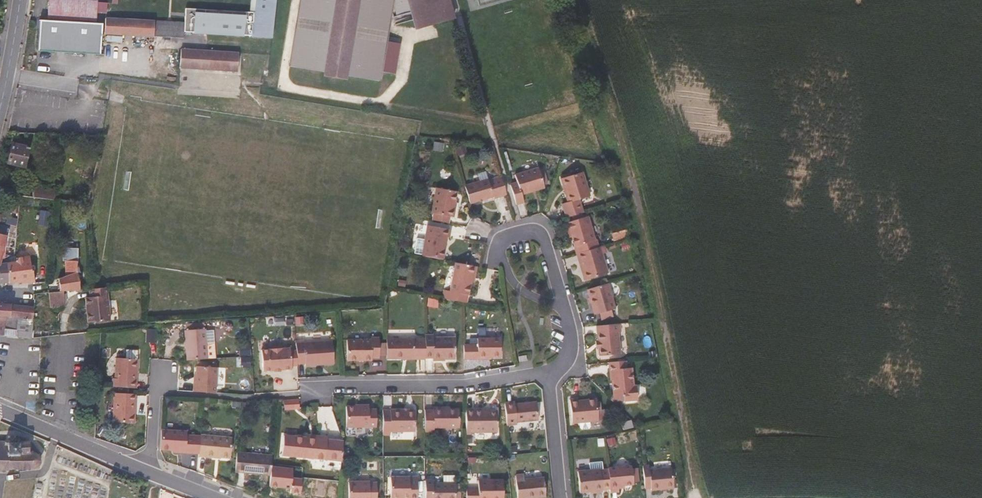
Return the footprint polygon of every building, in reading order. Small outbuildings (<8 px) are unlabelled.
[(78,0),(50,0),(49,15),(77,18),(78,0)] [(107,2),(91,0),(78,0),(77,18),(97,20),(97,12),(107,13),(107,2)] [(281,11),(282,0),(260,0),(258,21),(209,17),(209,13),(189,11),(188,26),(187,35),(221,38),(261,41),(277,42),(281,11)] [(260,0),(255,0),(253,17),(209,13),(209,17),(258,21),(260,0)] [(379,79),(381,67),(386,38),(390,13),(392,12),(395,24),(410,19),(412,23),(429,17),(433,30),(453,24),(445,0),(301,0),(300,4),(292,61),(290,75),(312,79),(374,88),(378,89),(379,79)] [(433,30),(429,17),(412,23),(415,35),(433,30)] [(187,35),(188,26),(107,19),(106,26),(105,33),(187,41),(187,35)] [(106,26),(42,21),(39,52),(103,56),(105,33),(106,26)] [(236,81),(237,66),(237,62),(179,59),(178,78),(214,80),(236,81)] [(35,165),(39,144),(18,139),(13,160),(35,165)] [(549,191),(543,171),(519,179),(522,187),(515,190),(521,210),(529,207),(526,198),(549,191)] [(595,198),(588,175),(566,182),(573,204),(569,206),(573,219),(589,214),(585,201),(595,198)] [(512,201),(506,182),(498,185),(504,203),(512,201)] [(499,202),(494,187),(493,184),(469,192),(476,211),(499,202)] [(504,203),(498,185),(494,187),(499,202),(499,205),(504,203)] [(51,197),(51,193),(44,192),(34,190),(33,191),(32,198),(50,201),(51,197)] [(462,208),(463,197),(441,194),(436,219),(440,219),(439,226),(455,229),(456,222),(459,222),(461,216),(463,217),(464,208),(462,208)] [(6,263),(6,260),(11,240),(13,232),(1,229),(6,212),(8,213),(11,202),(4,200),(1,207),(0,207),(0,282),(16,284),(18,265),(6,263)] [(602,241),(595,217),(572,224),(575,233),(577,232),(583,254),(605,248),(603,240),(602,241)] [(455,241),(456,233),(431,230),(426,260),(449,263),(452,242),(455,241)] [(78,259),(80,248),(67,244),(62,269),(71,270),(71,267),(78,265),(78,259)] [(617,274),(609,247),(605,248),(583,254),(586,262),(588,262),(594,281),(617,274)] [(41,275),(41,273),(41,271),(41,268),(42,266),(41,264),(30,262),(29,267),(18,265),(16,284),(28,286),(36,287),(39,288),(39,285),(41,275)] [(594,281),(588,262),(586,262),(592,281),(594,281)] [(79,275),(79,272),(78,265),(71,267),(71,270),(72,273),(54,279),(56,283),(59,282),(69,278),(79,275)] [(476,307),(479,286),(480,278),(483,278),(484,271),(461,267),(457,296),(451,295),(450,303),(469,306),(476,307)] [(80,282),(79,278),(79,275),(69,278),(59,282),(60,286),(60,288),(60,293),(71,292),(81,291),(80,282)] [(623,309),(615,284),(594,289),(602,315),(606,314),(619,310),(623,309)] [(117,321),(115,288),(97,290),(97,297),(95,298),(96,311),(92,311),(93,323),(117,321)] [(71,307),(71,292),(60,293),(61,308),(71,307)] [(30,313),(30,307),(20,305),(0,302),(0,338),(4,338),(5,340),(9,341),(23,343),(27,342),(30,313)] [(621,317),(619,310),(606,314),(608,320),(621,317)] [(629,355),(626,333),(629,333),(628,324),(605,327),(608,357),(629,355)] [(216,362),(213,333),(193,334),(195,364),(216,362)] [(386,359),(385,339),(377,340),(377,342),(353,343),(354,364),(378,362),(378,360),(386,359)] [(462,359),(462,348),(462,342),(440,342),(439,340),(432,340),(432,342),(432,346),(432,361),(440,361),(440,363),(447,363),(448,361),(462,362),(462,359)] [(507,360),(507,341),(484,341),(484,348),(470,348),(471,363),(491,363),(491,360),(507,360)] [(432,361),(432,346),(432,342),(426,342),(393,342),(393,363),(423,362),(432,362),(432,361)] [(341,367),(339,345),(303,347),(304,363),(312,363),(312,369),(341,367)] [(140,389),(141,373),(145,373),(147,352),(135,351),(134,359),(125,359),(123,379),(119,379),(118,388),(128,388),(140,389)] [(299,382),(298,352),(290,352),(287,351),(281,351),(279,351),(278,353),(269,353),(269,383),(299,382)] [(643,395),(640,368),(635,368),(634,362),(617,364),(618,381),(620,381),(622,397),(643,395)] [(218,395),(219,369),(199,368),(198,378),(201,378),(201,383),(199,384),(199,393),(218,395)] [(140,424),(142,395),(128,394),(121,393),(119,413),(118,422),(140,424)] [(608,420),(605,399),(588,401),(587,398),(578,399),(581,423),(608,420)] [(547,421),(545,403),(524,406),(526,423),(547,421)] [(383,430),(382,414),(374,413),(373,409),(364,409),(364,411),(352,411),(353,430),(383,430)] [(421,435),(421,413),(389,413),(390,439),(397,439),(397,435),(421,435)] [(466,432),(466,413),(454,413),(440,414),(440,432),(466,432)] [(505,437),(504,417),(490,418),(490,415),(473,415),(474,438),(505,437)] [(9,426),(0,424),(0,439),(6,440),(9,432),(9,426)] [(197,455),(198,438),(192,437),(192,432),(166,429),(164,447),(165,449),(168,449),(176,450),(182,450),(182,454),(197,455)] [(46,453),(45,453),(44,451),(45,449),(44,447),(42,448),(39,444),(41,442),(39,439),(37,438),(36,437),(35,436),(33,438),(30,438),(29,435),(27,435),(26,435),(25,437),(22,436),(21,432),(17,434),(9,432),(6,440),(0,439),(0,471),(29,473),(29,478),(38,478),(39,471),(39,467),(46,465),(47,463),(46,458),(48,456),(46,453)] [(348,459),(350,444),(335,442),(290,437),(288,457),(293,458),(348,464),(348,459)] [(203,456),(205,438),(198,438),(197,455),(203,456)] [(234,462),(236,442),(205,438),(203,456),(202,461),(211,462),(212,459),(234,462)] [(275,474),(277,453),(242,449),(240,470),(275,474)] [(684,488),(682,468),(659,470),(659,465),(652,466),(654,486),(654,489),(661,488),(661,491),(684,488)] [(643,483),(641,466),(617,468),(620,494),(628,493),(627,487),(627,484),(635,483),(643,483)] [(613,493),(610,470),(587,472),(589,493),(605,491),(606,494),(613,493)] [(555,478),(527,481),(528,497),(544,496),(544,497),(546,497),(558,497),(555,478)] [(423,480),(396,480),(396,497),(423,497),(423,480)] [(462,487),(462,485),(461,485),(450,485),(440,485),(439,482),(432,482),(432,497),(462,497),(462,487)] [(511,483),(486,484),(486,493),(475,492),(475,497),(512,497),(511,483)] [(390,486),(385,486),(384,484),(364,485),(364,497),(390,497),(390,486)]
